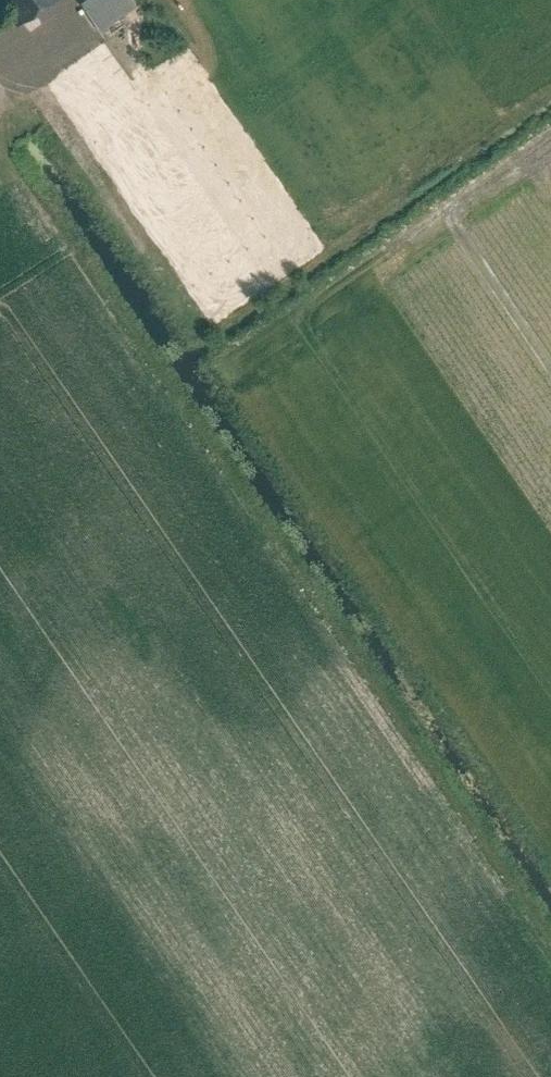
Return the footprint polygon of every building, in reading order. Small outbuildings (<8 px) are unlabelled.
[(17,24),(52,0),(0,0),(17,24)] [(102,26),(137,1),(136,0),(83,0),(102,26)]
